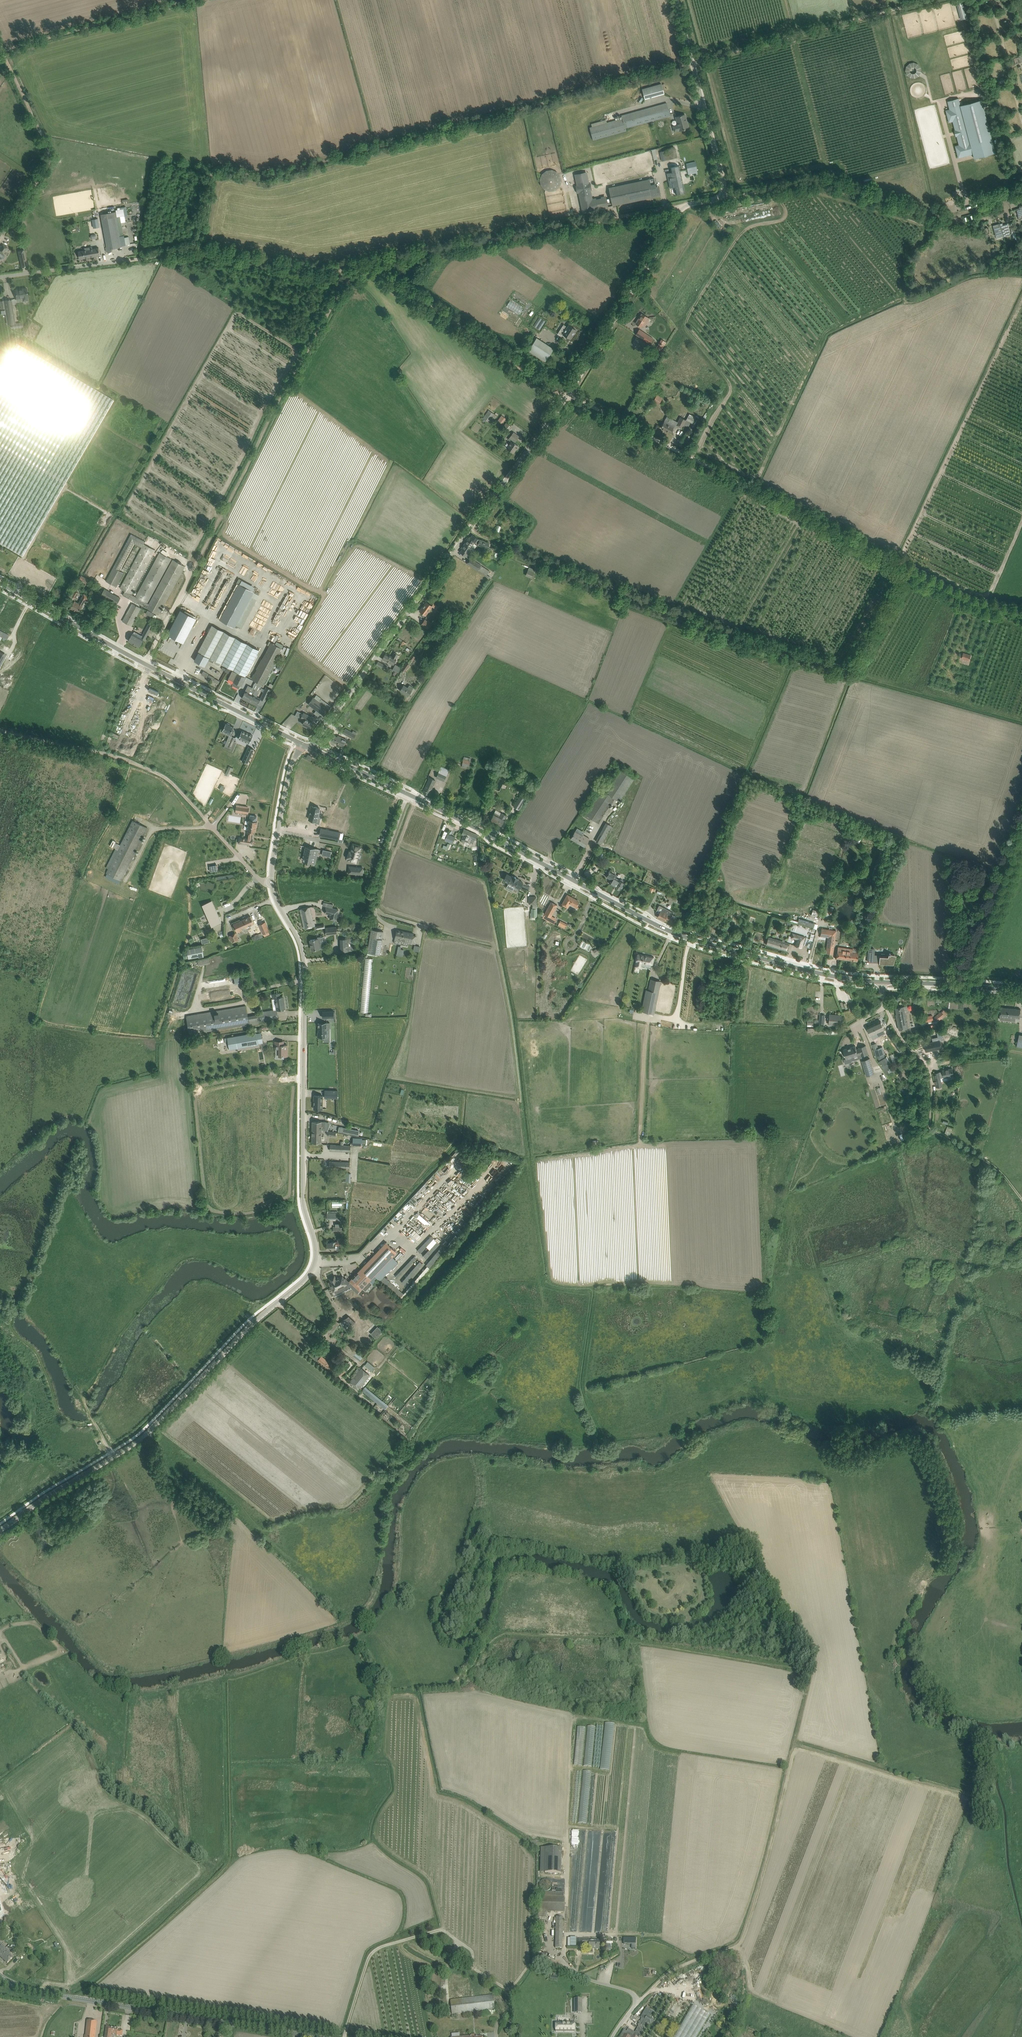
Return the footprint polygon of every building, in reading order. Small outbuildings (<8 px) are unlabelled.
[(1020,55),(1020,57),(1014,58),(1016,64),(1021,62),(1021,55),(1020,55)] [(920,64),(906,63),(905,76),(919,77),(920,64)] [(661,84),(642,89),(645,99),(664,93),(661,84)] [(948,101),(950,109),(946,110),(949,122),(953,121),(955,130),(954,130),(956,136),(957,136),(959,145),(955,146),(959,158),(973,154),(974,158),(981,156),(982,156),(988,154),(995,152),(982,100),(961,106),(959,98),(948,101)] [(626,131),(625,128),(670,115),(667,103),(622,116),(622,118),(590,128),(593,140),(626,131)] [(680,131),(689,128),(685,114),(678,116),(676,117),(677,122),(678,125),(673,126),(674,132),(680,131)] [(662,160),(672,158),(677,156),(675,148),(660,152),(662,160)] [(678,162),(673,163),(669,164),(672,177),(668,178),(670,188),(674,187),(676,194),(685,192),(678,162)] [(687,171),(697,170),(695,162),(686,164),(687,171)] [(554,171),(552,170),(551,170),(550,170),(548,171),(547,171),(546,172),(544,172),(543,173),(542,174),(542,176),(541,177),(541,178),(540,180),(540,181),(541,182),(541,184),(541,185),(542,186),(543,187),(544,188),(545,189),(546,190),(548,190),(549,191),(551,191),(552,191),(553,190),(555,190),(556,189),(557,189),(558,188),(559,187),(560,185),(560,184),(561,183),(561,181),(561,180),(561,179),(561,177),(560,176),(559,175),(558,174),(557,173),(556,172),(555,171),(554,171)] [(590,182),(589,183),(587,172),(574,175),(577,185),(575,186),(577,193),(578,193),(583,214),(609,208),(606,196),(601,197),(601,198),(596,199),(596,198),(592,198),(591,191),(592,190),(590,182)] [(609,188),(612,206),(661,196),(660,192),(657,193),(654,178),(609,188)] [(122,247),(121,242),(115,212),(101,214),(107,247),(106,247),(107,252),(112,251),(112,249),(122,247)] [(1008,224),(1003,225),(1003,223),(1000,224),(1000,225),(1004,237),(1011,235),(1010,232),(1009,229),(1008,224)] [(998,226),(993,227),(995,232),(995,235),(997,239),(1004,237),(1000,225),(998,226)] [(99,248),(89,250),(88,247),(84,248),(84,250),(78,251),(79,254),(80,259),(100,256),(99,251),(99,248)] [(21,263),(27,262),(24,250),(18,251),(21,263)] [(28,297),(27,293),(26,288),(22,289),(22,290),(15,291),(15,290),(16,295),(16,299),(22,298),(23,300),(23,301),(28,300),(28,297)] [(0,301),(0,304),(0,307),(1,309),(5,308),(5,310),(6,314),(7,321),(8,324),(11,324),(12,328),(17,327),(23,327),(22,322),(17,323),(15,323),(15,320),(12,304),(11,299),(0,301)] [(503,311),(500,319),(506,322),(510,314),(503,311)] [(649,318),(646,316),(642,313),(642,314),(636,324),(641,327),(642,326),(645,321),(647,322),(649,318)] [(576,330),(572,327),(568,325),(567,327),(564,324),(560,330),(557,334),(561,336),(563,334),(570,339),(576,330)] [(654,339),(643,332),(639,329),(636,334),(636,335),(640,337),(650,344),(654,339)] [(553,349),(549,346),(537,338),(528,350),(541,359),(545,361),(553,349)] [(23,555),(114,400),(17,343),(0,371),(0,542),(23,555)] [(663,398),(657,395),(653,401),(659,404),(663,398)] [(493,413),(490,411),(489,410),(483,418),(491,424),(497,416),(493,413)] [(680,417),(678,422),(667,416),(664,421),(663,423),(661,428),(671,433),(673,428),(677,426),(682,428),(683,426),(686,420),(684,419),(680,417)] [(519,436),(515,433),(514,432),(510,438),(512,440),(507,448),(513,453),(518,446),(514,443),(515,441),(515,442),(519,436)] [(144,544),(146,542),(131,534),(106,581),(112,584),(117,587),(124,573),(120,571),(134,544),(142,548),(120,588),(125,591),(123,595),(147,608),(153,611),(158,614),(185,566),(180,564),(173,560),(149,604),(147,603),(171,559),(161,553),(136,597),(131,594),(155,550),(144,544)] [(478,540),(478,539),(472,535),(470,538),(469,537),(465,543),(474,549),(477,546),(474,543),(475,542),(477,543),(481,545),(481,546),(484,547),(487,548),(489,543),(485,542),(480,540),(479,540),(478,540)] [(460,552),(464,555),(467,557),(469,554),(470,555),(474,549),(465,543),(461,548),(462,549),(460,552)] [(1011,567),(1021,572),(1021,558),(1016,555),(1011,567)] [(478,570),(483,573),(486,575),(489,571),(486,569),(481,566),(481,565),(477,563),(470,558),(466,563),(474,568),(478,570)] [(528,569),(525,575),(531,578),(534,572),(528,569)] [(254,592),(251,590),(239,584),(219,620),(235,628),(235,627),(254,592)] [(216,607),(225,588),(219,585),(217,590),(214,589),(207,603),(216,607)] [(105,589),(101,597),(117,605),(121,598),(105,589)] [(88,601),(90,597),(84,594),(82,597),(79,603),(75,601),(73,604),(71,608),(78,612),(81,608),(82,609),(84,606),(82,605),(85,600),(88,601)] [(432,606),(426,602),(420,611),(424,614),(426,615),(432,607),(432,606)] [(134,621),(141,609),(132,604),(125,617),(122,621),(131,626),(134,621)] [(181,611),(168,634),(183,642),(196,618),(181,611)] [(433,623),(439,614),(436,612),(430,621),(433,623)] [(431,624),(425,619),(421,624),(428,629),(431,624)] [(151,629),(153,625),(149,623),(141,638),(140,637),(132,633),(128,641),(136,645),(140,647),(144,639),(145,640),(149,632),(151,632),(152,630),(151,629)] [(210,656),(246,675),(259,651),(212,626),(199,651),(200,651),(210,656)] [(271,643),(252,680),(264,685),(275,663),(277,659),(283,649),(282,648),(271,643)] [(205,666),(209,658),(210,656),(200,651),(199,652),(194,660),(205,666)] [(396,658),(398,655),(394,653),(392,657),(386,653),(382,659),(393,665),(396,659),(396,658)] [(277,659),(275,663),(278,665),(277,668),(281,670),(284,663),(280,661),(277,659)] [(406,662),(401,670),(405,672),(410,665),(406,662)] [(232,672),(229,679),(234,682),(232,685),(239,688),(240,685),(242,686),(244,681),(246,677),(238,673),(237,675),(232,672)] [(207,676),(219,684),(221,681),(209,673),(207,676)] [(261,687),(262,685),(259,683),(256,689),(249,702),(257,706),(259,701),(260,699),(261,698),(260,698),(257,697),(260,691),(261,687)] [(400,690),(404,693),(408,696),(413,688),(409,685),(407,687),(404,685),(400,690)] [(256,689),(254,689),(248,686),(245,691),(244,694),(242,698),(249,702),(256,689)] [(319,702),(314,698),(313,697),(308,704),(316,710),(321,713),(324,715),(329,709),(325,706),(319,702)] [(297,711),(295,715),(301,718),(301,719),(304,720),(302,724),(310,728),(315,717),(311,716),(311,717),(303,713),(303,714),(297,711)] [(223,730),(230,733),(225,744),(231,747),(235,737),(232,736),(234,731),(232,730),(234,727),(230,725),(230,724),(227,723),(227,724),(226,723),(223,730)] [(352,738),(354,734),(356,732),(351,729),(350,731),(345,729),(343,733),(352,738)] [(242,730),(238,739),(249,744),(253,735),(242,730)] [(344,746),(346,741),(347,740),(342,738),(338,736),(337,737),(333,735),(331,740),(344,746)] [(248,747),(242,761),(247,764),(254,749),(248,747)] [(464,757),(462,765),(469,767),(471,758),(464,757)] [(601,789),(584,814),(599,824),(613,802),(615,803),(616,800),(619,802),(635,778),(620,769),(605,791),(601,789)] [(443,781),(446,775),(438,772),(436,778),(443,781)] [(429,795),(431,790),(435,780),(429,778),(423,792),(429,795)] [(528,794),(524,792),(522,791),(520,793),(515,802),(521,806),(528,794)] [(249,809),(247,809),(247,807),(236,805),(235,811),(248,813),(249,809)] [(311,811),(309,819),(316,821),(315,823),(319,824),(320,820),(317,819),(320,808),(312,806),(310,811),(311,811)] [(503,821),(506,816),(502,813),(500,816),(494,813),(493,816),(491,815),(490,815),(489,817),(489,818),(491,819),(490,820),(501,826),(503,821)] [(239,837),(238,843),(252,845),(253,839),(251,839),(252,834),(253,834),(253,832),(255,832),(256,827),(257,821),(256,821),(257,816),(250,815),(249,820),(247,833),(247,838),(239,837)] [(340,821),(331,817),(330,819),(328,823),(337,828),(340,821)] [(606,823),(595,841),(601,844),(612,826),(606,823)] [(134,825),(108,875),(127,885),(151,833),(134,825)] [(321,829),(319,835),(339,839),(340,833),(321,829)] [(471,839),(475,840),(477,834),(464,829),(462,834),(463,835),(461,840),(469,843),(470,843),(471,839)] [(583,835),(582,835),(575,831),(573,834),(571,838),(585,847),(587,842),(589,839),(583,835)] [(452,844),(453,842),(455,837),(447,834),(444,840),(452,844)] [(361,847),(353,845),(351,852),(349,851),(347,858),(348,858),(348,860),(356,862),(361,847)] [(303,855),(304,855),(303,857),(306,858),(305,862),(312,863),(315,848),(305,846),(304,855),(303,855)] [(349,866),(348,873),(362,874),(363,867),(349,866)] [(616,878),(617,876),(609,872),(608,872),(606,876),(611,880),(609,883),(620,890),(622,885),(624,883),(623,882),(623,881),(623,880),(622,879),(621,879),(620,880),(616,878)] [(505,878),(504,880),(507,882),(507,883),(508,884),(506,887),(513,890),(514,887),(520,889),(523,882),(519,880),(519,879),(512,875),(511,876),(507,874),(505,878)] [(570,896),(567,894),(566,897),(563,901),(561,905),(568,908),(570,904),(576,907),(578,908),(580,905),(578,904),(579,901),(570,896)] [(212,902),(205,905),(213,924),(220,921),(212,902)] [(551,902),(544,914),(551,918),(558,905),(551,902)] [(671,914),(673,912),(659,905),(656,912),(659,914),(657,917),(664,921),(664,920),(672,924),(674,920),(675,919),(671,917),(673,915),(671,914)] [(300,909),(304,928),(315,926),(314,920),(313,920),(310,907),(300,909)] [(339,910),(326,907),(324,913),(331,914),(330,919),(336,920),(339,910)] [(251,928),(250,925),(254,923),(251,916),(243,919),(247,928),(248,930),(251,928)] [(813,928),(814,923),(799,918),(797,923),(813,928)] [(248,930),(247,928),(243,919),(233,924),(237,932),(244,929),(246,932),(248,930)] [(566,927),(568,924),(560,921),(558,925),(565,929),(566,927)] [(263,934),(266,932),(269,931),(265,922),(259,925),(263,934)] [(371,929),(368,953),(380,955),(383,931),(371,929)] [(397,930),(395,939),(408,942),(415,944),(417,937),(413,936),(413,934),(413,933),(397,930)] [(256,941),(264,936),(262,932),(254,937),(256,941)] [(232,943),(239,940),(236,933),(229,936),(232,943)] [(805,937),(794,934),(793,938),(797,939),(795,945),(802,948),(805,937)] [(318,939),(310,940),(312,950),(315,949),(316,950),(318,950),(319,949),(324,948),(322,937),(317,937),(318,939)] [(768,937),(766,944),(786,951),(789,943),(768,937)] [(834,948),(835,939),(828,938),(827,947),(826,951),(825,956),(832,957),(833,952),(834,948)] [(341,951),(349,951),(352,951),(352,939),(348,939),(340,939),(341,951)] [(203,953),(202,946),(187,950),(189,958),(199,956),(198,954),(203,953)] [(858,953),(859,948),(852,947),(852,950),(838,948),(837,953),(836,958),(857,961),(858,956),(858,953)] [(879,963),(892,963),(895,955),(889,953),(888,957),(878,956),(877,960),(878,961),(878,960),(879,961),(879,963)] [(650,968),(651,964),(653,965),(654,957),(637,954),(636,961),(637,961),(636,966),(640,967),(642,962),(651,964),(650,968)] [(235,976),(237,983),(244,982),(243,974),(235,976)] [(654,1013),(659,986),(650,984),(649,990),(647,990),(643,1011),(654,1013)] [(277,1010),(280,1009),(285,1009),(283,997),(280,997),(279,993),(273,994),(274,998),(275,998),(277,1010)] [(176,1001),(176,998),(178,998),(179,995),(174,995),(173,1003),(182,1004),(182,1001),(176,1001)] [(246,1005),(186,1016),(189,1035),(250,1024),(248,1016),(246,1005)] [(899,1030),(904,1029),(909,1028),(907,1017),(906,1012),(905,1012),(904,1006),(896,1008),(897,1014),(896,1014),(899,1030)] [(1010,1020),(1011,1017),(1020,1018),(1021,1009),(1001,1007),(1000,1016),(1006,1017),(1006,1020),(1010,1020)] [(258,1021),(273,1019),(271,1010),(257,1012),(257,1014),(248,1016),(250,1024),(250,1026),(259,1024),(258,1021)] [(944,1010),(935,1017),(938,1021),(947,1014),(944,1010)] [(830,1014),(829,1024),(840,1025),(841,1015),(830,1014)] [(881,1021),(867,1027),(873,1039),(885,1033),(883,1029),(884,1029),(881,1021)] [(318,1032),(318,1037),(324,1037),(324,1041),(330,1041),(329,1032),(326,1032),(326,1030),(329,1030),(329,1022),(326,1022),(318,1022),(318,1029),(318,1030),(318,1032)] [(258,1044),(256,1033),(256,1032),(227,1037),(228,1042),(230,1049),(258,1044)] [(933,1042),(924,1044),(926,1051),(939,1049),(937,1041),(940,1041),(943,1040),(942,1032),(937,1033),(938,1037),(932,1038),(933,1042)] [(281,1041),(276,1041),(275,1041),(275,1049),(279,1049),(279,1056),(282,1056),(287,1056),(287,1045),(281,1045),(281,1041)] [(862,1056),(868,1054),(866,1045),(859,1047),(859,1048),(856,1049),(855,1046),(843,1049),(846,1059),(844,1059),(845,1064),(852,1062),(852,1061),(851,1057),(861,1054),(862,1056)] [(876,1057),(885,1055),(882,1047),(879,1048),(874,1049),(876,1057)] [(867,1076),(875,1074),(870,1058),(862,1061),(867,1076)] [(954,1075),(953,1073),(952,1068),(942,1070),(943,1071),(942,1072),(936,1073),(934,1073),(935,1078),(937,1087),(942,1086),(940,1078),(944,1077),(947,1077),(948,1080),(953,1079),(953,1075),(954,1075)] [(314,1101),(314,1104),(314,1105),(314,1109),(322,1109),(323,1095),(314,1095),(314,1101)] [(321,1142),(321,1130),(321,1128),(325,1128),(325,1121),(312,1121),(312,1130),(312,1142),(317,1142),(321,1142)] [(339,1127),(338,1132),(357,1135),(358,1130),(339,1127)] [(501,1159),(497,1164),(501,1167),(505,1162),(501,1159)] [(495,1163),(487,1177),(494,1180),(501,1167),(495,1163)] [(480,1175),(476,1182),(488,1188),(491,1182),(480,1175)] [(429,1189),(430,1187),(432,1188),(436,1184),(431,1179),(425,1186),(429,1189)] [(327,1219),(337,1219),(337,1211),(328,1211),(328,1213),(327,1213),(327,1219)] [(418,1250),(428,1258),(441,1243),(432,1235),(418,1250)] [(335,1245),(341,1245),(341,1238),(337,1238),(338,1241),(331,1241),(331,1242),(330,1242),(327,1243),(327,1245),(326,1246),(326,1248),(327,1248),(327,1249),(332,1249),(335,1249),(335,1245)] [(356,1275),(351,1280),(351,1282),(353,1284),(358,1289),(360,1290),(362,1288),(369,1281),(372,1283),(377,1278),(374,1275),(379,1271),(392,1256),(397,1252),(386,1242),(384,1245),(359,1271),(355,1275),(356,1275)] [(379,1271),(374,1275),(377,1278),(377,1279),(380,1281),(398,1261),(392,1256),(379,1271)] [(415,1256),(396,1275),(405,1284),(424,1264),(415,1256)] [(331,1282),(328,1283),(333,1291),(334,1290),(336,1293),(348,1287),(346,1284),(350,1282),(346,1279),(345,1280),(342,1276),(336,1279),(334,1275),(329,1278),(331,1282)] [(415,1281),(411,1278),(406,1284),(409,1287),(415,1281)] [(379,1327),(372,1335),(376,1338),(383,1331),(379,1327)] [(346,1344),(343,1349),(355,1355),(358,1350),(346,1344)] [(331,1359),(328,1362),(321,1356),(318,1360),(330,1369),(330,1368),(333,1365),(336,1362),(331,1358),(331,1359)] [(368,1361),(366,1365),(373,1370),(376,1367),(368,1361)] [(350,1383),(356,1388),(358,1390),(370,1376),(362,1368),(355,1378),(350,1383)] [(371,1398),(386,1409),(389,1405),(375,1393),(371,1398)] [(587,1725),(583,1766),(592,1766),(596,1726),(587,1725)] [(583,1765),(585,1726),(577,1726),(575,1765),(583,1765)] [(578,1822),(587,1823),(591,1771),(582,1770),(578,1822)] [(12,1829),(6,1819),(0,1823),(0,1837),(12,1829)] [(544,1872),(561,1873),(562,1848),(545,1847),(544,1872)] [(563,1912),(564,1897),(539,1897),(538,1912),(547,1912),(563,1912)] [(623,1937),(623,1944),(631,1944),(631,1948),(636,1949),(636,1938),(623,1937)] [(579,1942),(579,1947),(585,1947),(586,1946),(589,1946),(589,1949),(593,1949),(594,1949),(600,1949),(600,1944),(600,1940),(589,1940),(589,1939),(579,1939),(579,1942)] [(10,1960),(13,1957),(8,1953),(9,1951),(0,1943),(0,1956),(7,1963),(10,1960)] [(428,1974),(428,1987),(443,1988),(444,1980),(445,1980),(445,1974),(428,1974)] [(468,1978),(448,1981),(451,1998),(471,1995),(468,1978)] [(494,1995),(450,2000),(452,2014),(495,2009),(494,1995)] [(677,2022),(686,2006),(677,2001),(667,2017),(677,2022)] [(674,2036),(697,2036),(710,2015),(693,2005),(681,2027),(674,2036)] [(646,2008),(640,2017),(642,2018),(644,2020),(647,2015),(650,2010),(646,2008)] [(97,2021),(88,2020),(86,2035),(86,2036),(95,2036),(97,2026),(97,2021)] [(556,2022),(555,2031),(574,2032),(575,2022),(556,2022)] [(108,2027),(107,2027),(106,2031),(105,2036),(111,2036),(112,2033),(117,2034),(117,2035),(122,2036),(123,2030),(118,2030),(118,2028),(108,2027)] [(640,2035),(628,2028),(623,2036),(639,2036),(640,2035)]
